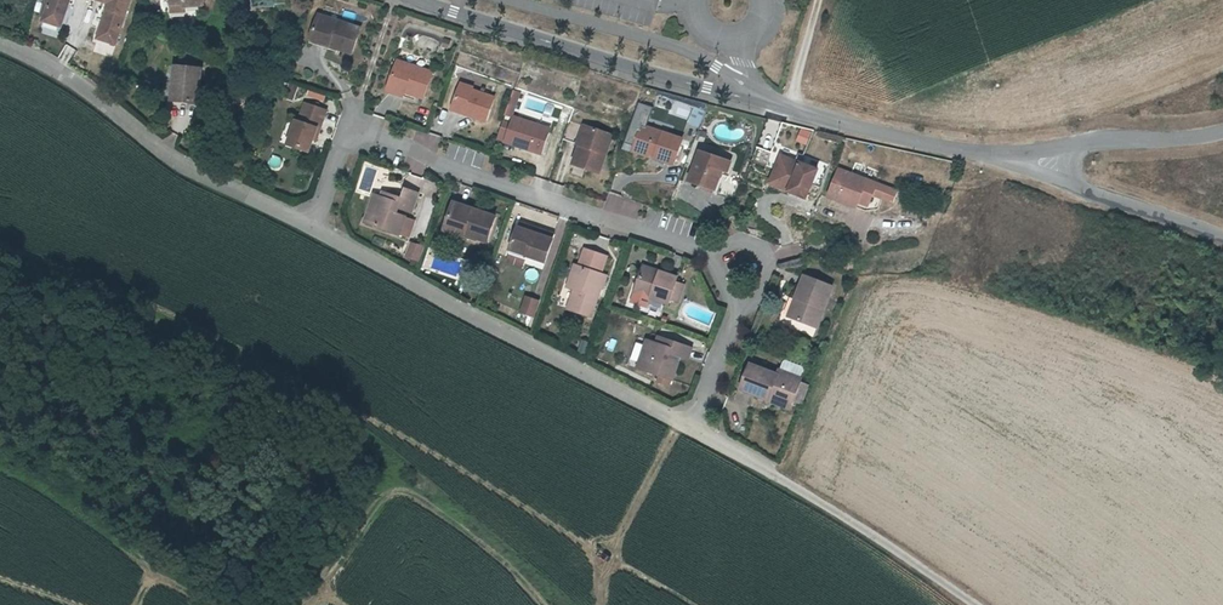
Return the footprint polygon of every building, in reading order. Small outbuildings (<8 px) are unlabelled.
[(66,20),(64,15),(66,11),(70,9),(73,1),(74,0),(53,0),(44,25),(63,31),(66,20)] [(110,7),(108,13),(109,13),(107,20),(109,25),(107,29),(103,32),(99,42),(118,49),(133,0),(88,0),(110,7)] [(179,8),(190,7),(190,10),(212,7),(211,0),(177,0),(179,8)] [(358,31),(317,17),(309,39),(329,45),(326,52),(334,54),(333,56),(337,58),(340,52),(350,55),(358,31)] [(307,46),(326,52),(329,45),(309,39),(307,46)] [(433,70),(398,59),(389,85),(415,94),(424,97),(433,70)] [(182,66),(181,83),(175,82),(172,102),(201,106),(206,69),(182,66)] [(485,119),(494,95),(460,83),(452,107),(485,119)] [(413,98),(415,94),(389,85),(387,90),(413,98)] [(325,102),(327,96),(310,90),(308,96),(325,102)] [(309,153),(313,140),(317,129),(320,130),(327,111),(306,103),(299,123),(297,122),(288,146),(309,153)] [(504,120),(499,136),(507,139),(506,141),(541,153),(549,130),(535,125),(536,122),(515,114),(512,123),(504,120)] [(580,121),(572,141),(578,143),(571,161),(598,171),(611,132),(580,121)] [(550,126),(536,122),(535,125),(549,130),(550,126)] [(682,137),(644,124),(637,145),(659,152),(657,157),(674,163),(682,137)] [(635,150),(657,157),(659,152),(637,145),(635,150)] [(716,191),(726,160),(701,152),(691,182),(716,191)] [(808,195),(819,167),(783,154),(772,182),(808,195)] [(881,207),(889,184),(868,177),(841,167),(831,196),(840,200),(843,192),(860,198),(858,206),(868,209),(881,207)] [(420,191),(425,179),(407,173),(403,185),(420,191)] [(900,188),(889,184),(885,195),(897,199),(900,188)] [(375,197),(365,225),(401,237),(405,221),(397,218),(399,212),(412,217),(419,196),(404,191),(402,199),(388,194),(385,201),(379,199),(375,197)] [(382,192),(379,199),(385,201),(388,194),(382,192)] [(840,200),(858,206),(860,198),(843,192),(840,200)] [(454,205),(444,234),(476,244),(477,242),(486,246),(495,219),(454,205)] [(414,224),(405,221),(401,237),(409,240),(414,224)] [(554,241),(518,230),(511,249),(527,255),(527,259),(546,265),(554,241)] [(422,258),(426,247),(413,243),(409,254),(422,258)] [(525,261),(527,259),(527,255),(511,249),(509,255),(525,261)] [(576,267),(568,289),(575,291),(568,310),(590,318),(597,298),(594,297),(597,288),(602,290),(606,277),(601,275),(607,258),(584,250),(579,268),(576,267)] [(678,301),(681,295),(672,292),(675,284),(677,278),(643,268),(635,293),(668,304),(669,301),(678,304),(678,301)] [(807,275),(797,300),(800,301),(793,318),(818,328),(834,286),(807,275)] [(675,284),(672,292),(681,295),(683,287),(675,284)] [(562,288),(557,306),(565,308),(570,290),(562,288)] [(535,318),(540,300),(523,296),(519,314),(535,318)] [(580,340),(578,353),(587,354),(589,342),(580,340)] [(661,340),(659,347),(664,349),(667,343),(661,340)] [(690,363),(694,352),(667,343),(664,349),(659,347),(649,344),(641,372),(675,385),(682,366),(671,363),(672,357),(690,363)] [(773,403),(775,397),(794,404),(794,401),(801,382),(806,366),(789,360),(782,377),(752,366),(742,392),(773,403)] [(806,405),(813,386),(801,382),(794,401),(806,405)] [(775,397),(773,403),(792,410),(794,404),(775,397)]
